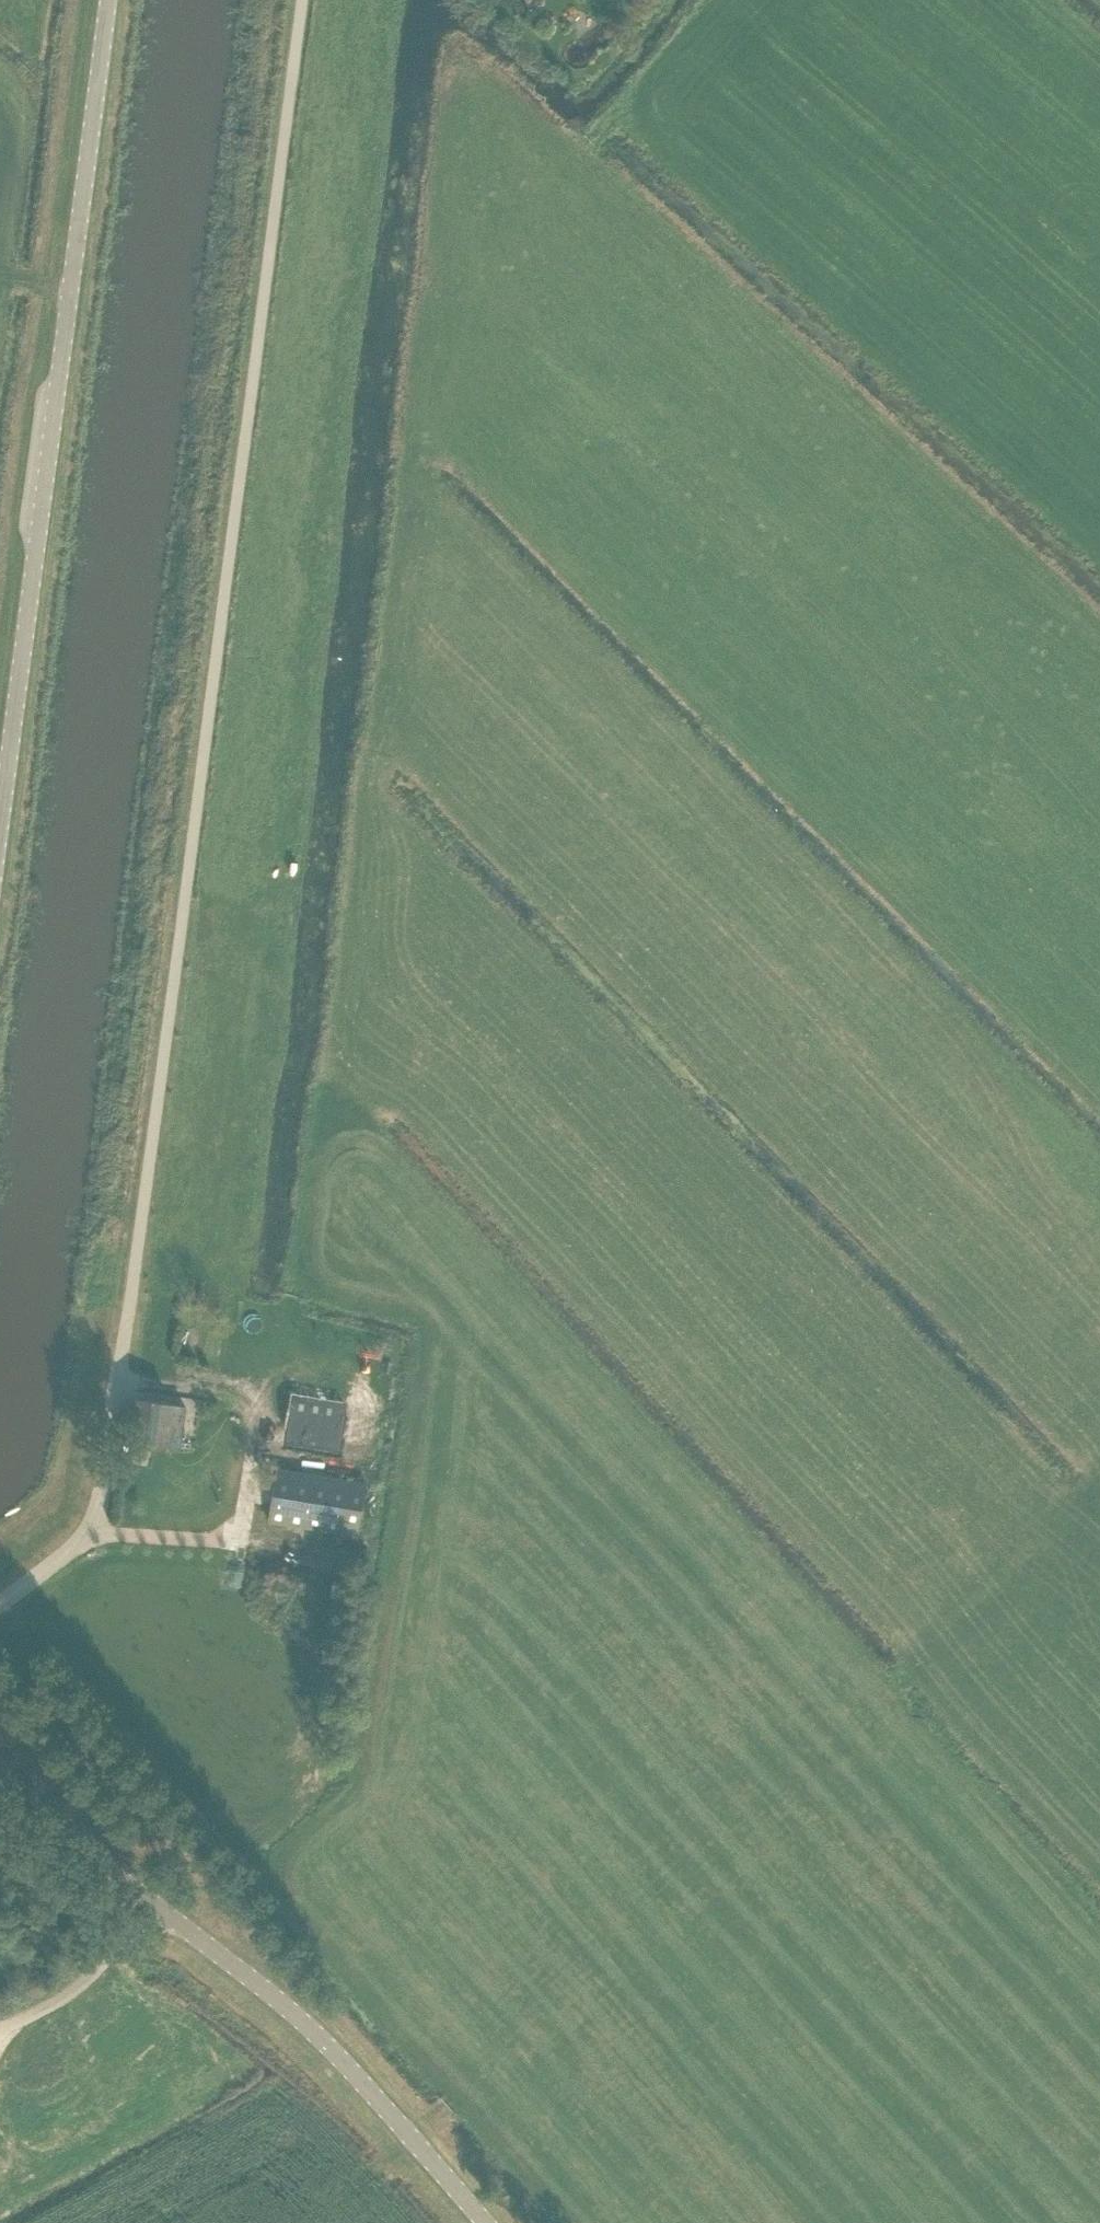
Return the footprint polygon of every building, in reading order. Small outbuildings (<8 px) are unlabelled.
[(337,1435),(343,1401),(291,1392),(285,1427),(337,1435)] [(180,1448),(186,1407),(173,1405),(173,1404),(133,1398),(126,1442),(167,1448),(167,1446),(180,1448)] [(358,1535),(366,1482),(279,1468),(270,1521),(358,1535)]
